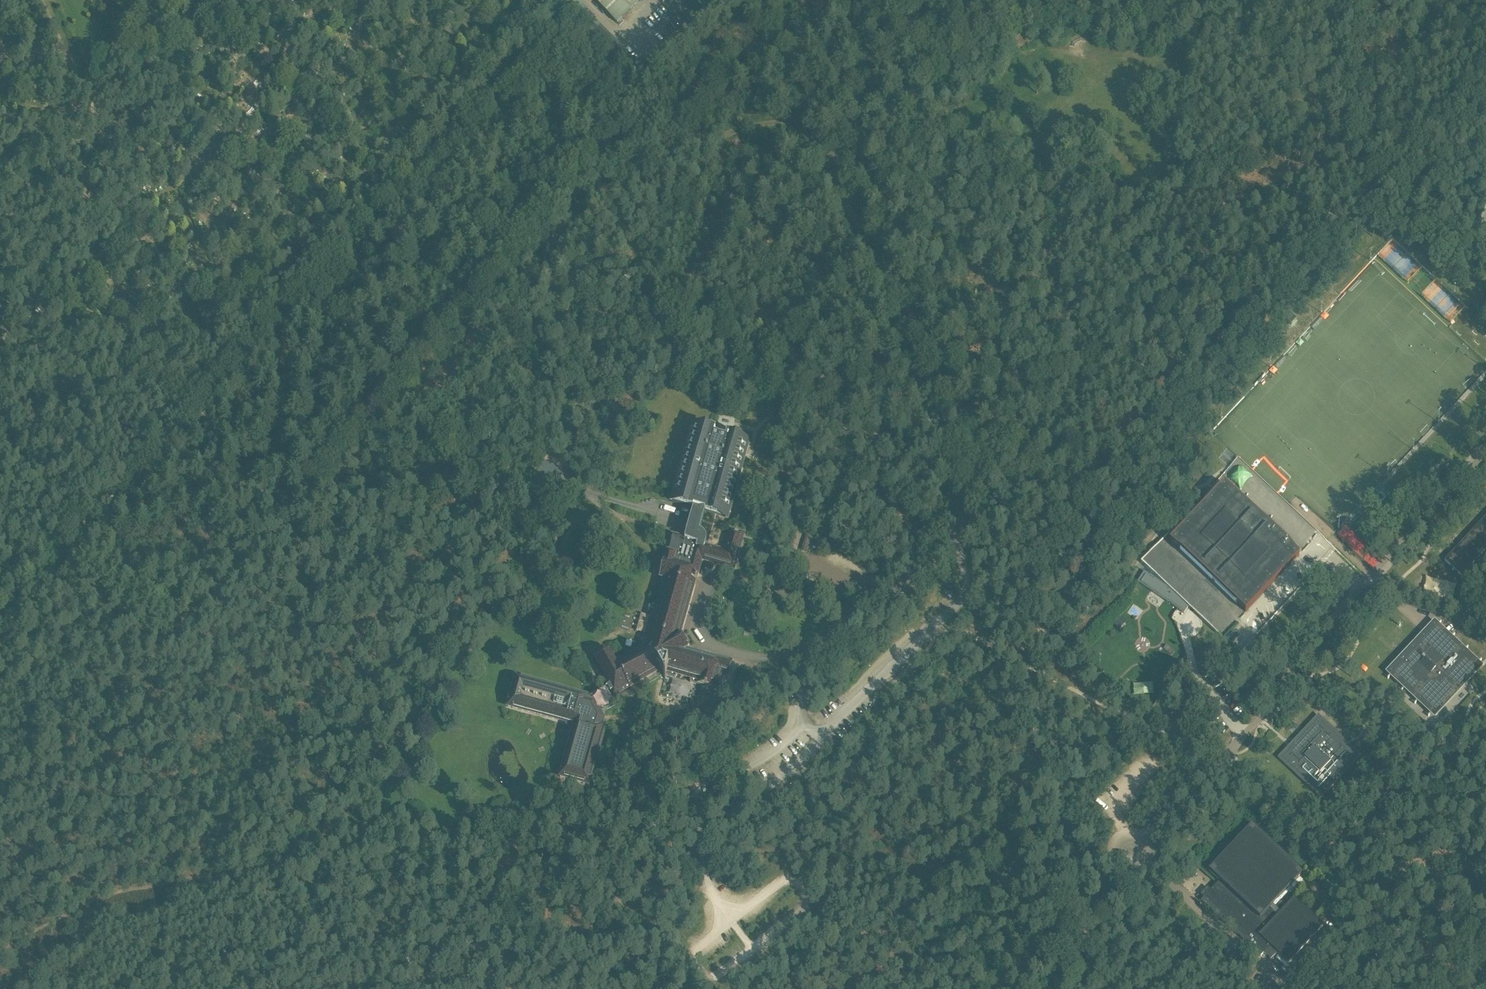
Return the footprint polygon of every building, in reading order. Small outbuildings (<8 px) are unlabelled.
[(641,0),(596,0),(617,23),(632,9),(641,0)] [(679,9),(686,1),(685,0),(669,0),(679,9)] [(672,502),(694,508),(685,540),(695,543),(705,545),(706,542),(706,541),(707,539),(706,539),(706,537),(706,536),(705,535),(704,534),(704,533),(703,533),(702,532),(700,532),(699,532),(705,511),(727,517),(741,467),(744,458),(748,444),(736,441),(715,435),(709,433),(693,429),(672,502)] [(1316,537),(1235,461),(1212,486),(1217,490),(1175,535),(1170,530),(1141,562),(1152,572),(1150,575),(1144,572),(1137,582),(1184,613),(1188,606),(1222,637),(1251,606),(1316,537)] [(436,464),(424,472),(430,481),(442,473),(436,464)] [(1467,537),(1470,540),(1448,564),(1460,575),(1485,547),(1485,517),(1467,537)] [(597,651),(595,658),(607,678),(603,680),(608,688),(610,692),(608,692),(615,706),(635,694),(636,691),(664,676),(665,678),(666,675),(675,678),(676,675),(691,679),(690,682),(716,690),(722,671),(729,673),(732,662),(689,648),(690,647),(683,633),(681,632),(694,586),(692,586),(693,582),(698,583),(699,579),(697,579),(702,562),(734,571),(745,532),(732,528),(726,551),(705,545),(695,543),(685,540),(672,536),(660,578),(666,579),(646,649),(621,663),(620,661),(615,664),(608,651),(601,649),(597,651)] [(807,536),(802,552),(808,554),(813,538),(807,536)] [(790,539),(788,547),(794,549),(796,541),(790,539)] [(800,558),(797,566),(804,568),(806,560),(800,558)] [(1485,630),(1485,620),(1479,612),(1473,617),(1485,631),(1485,630)] [(1119,618),(1114,623),(1120,629),(1125,624),(1119,618)] [(1479,667),(1440,631),(1429,642),(1424,637),(1390,672),(1435,714),(1479,667)] [(1205,678),(1218,671),(1215,665),(1202,672),(1205,678)] [(605,729),(602,728),(607,711),(615,706),(608,692),(610,692),(608,688),(588,699),(587,699),(587,698),(516,678),(508,707),(575,725),(560,777),(589,785),(605,729)] [(1321,794),(1357,755),(1318,719),(1282,758),(1321,794)]
